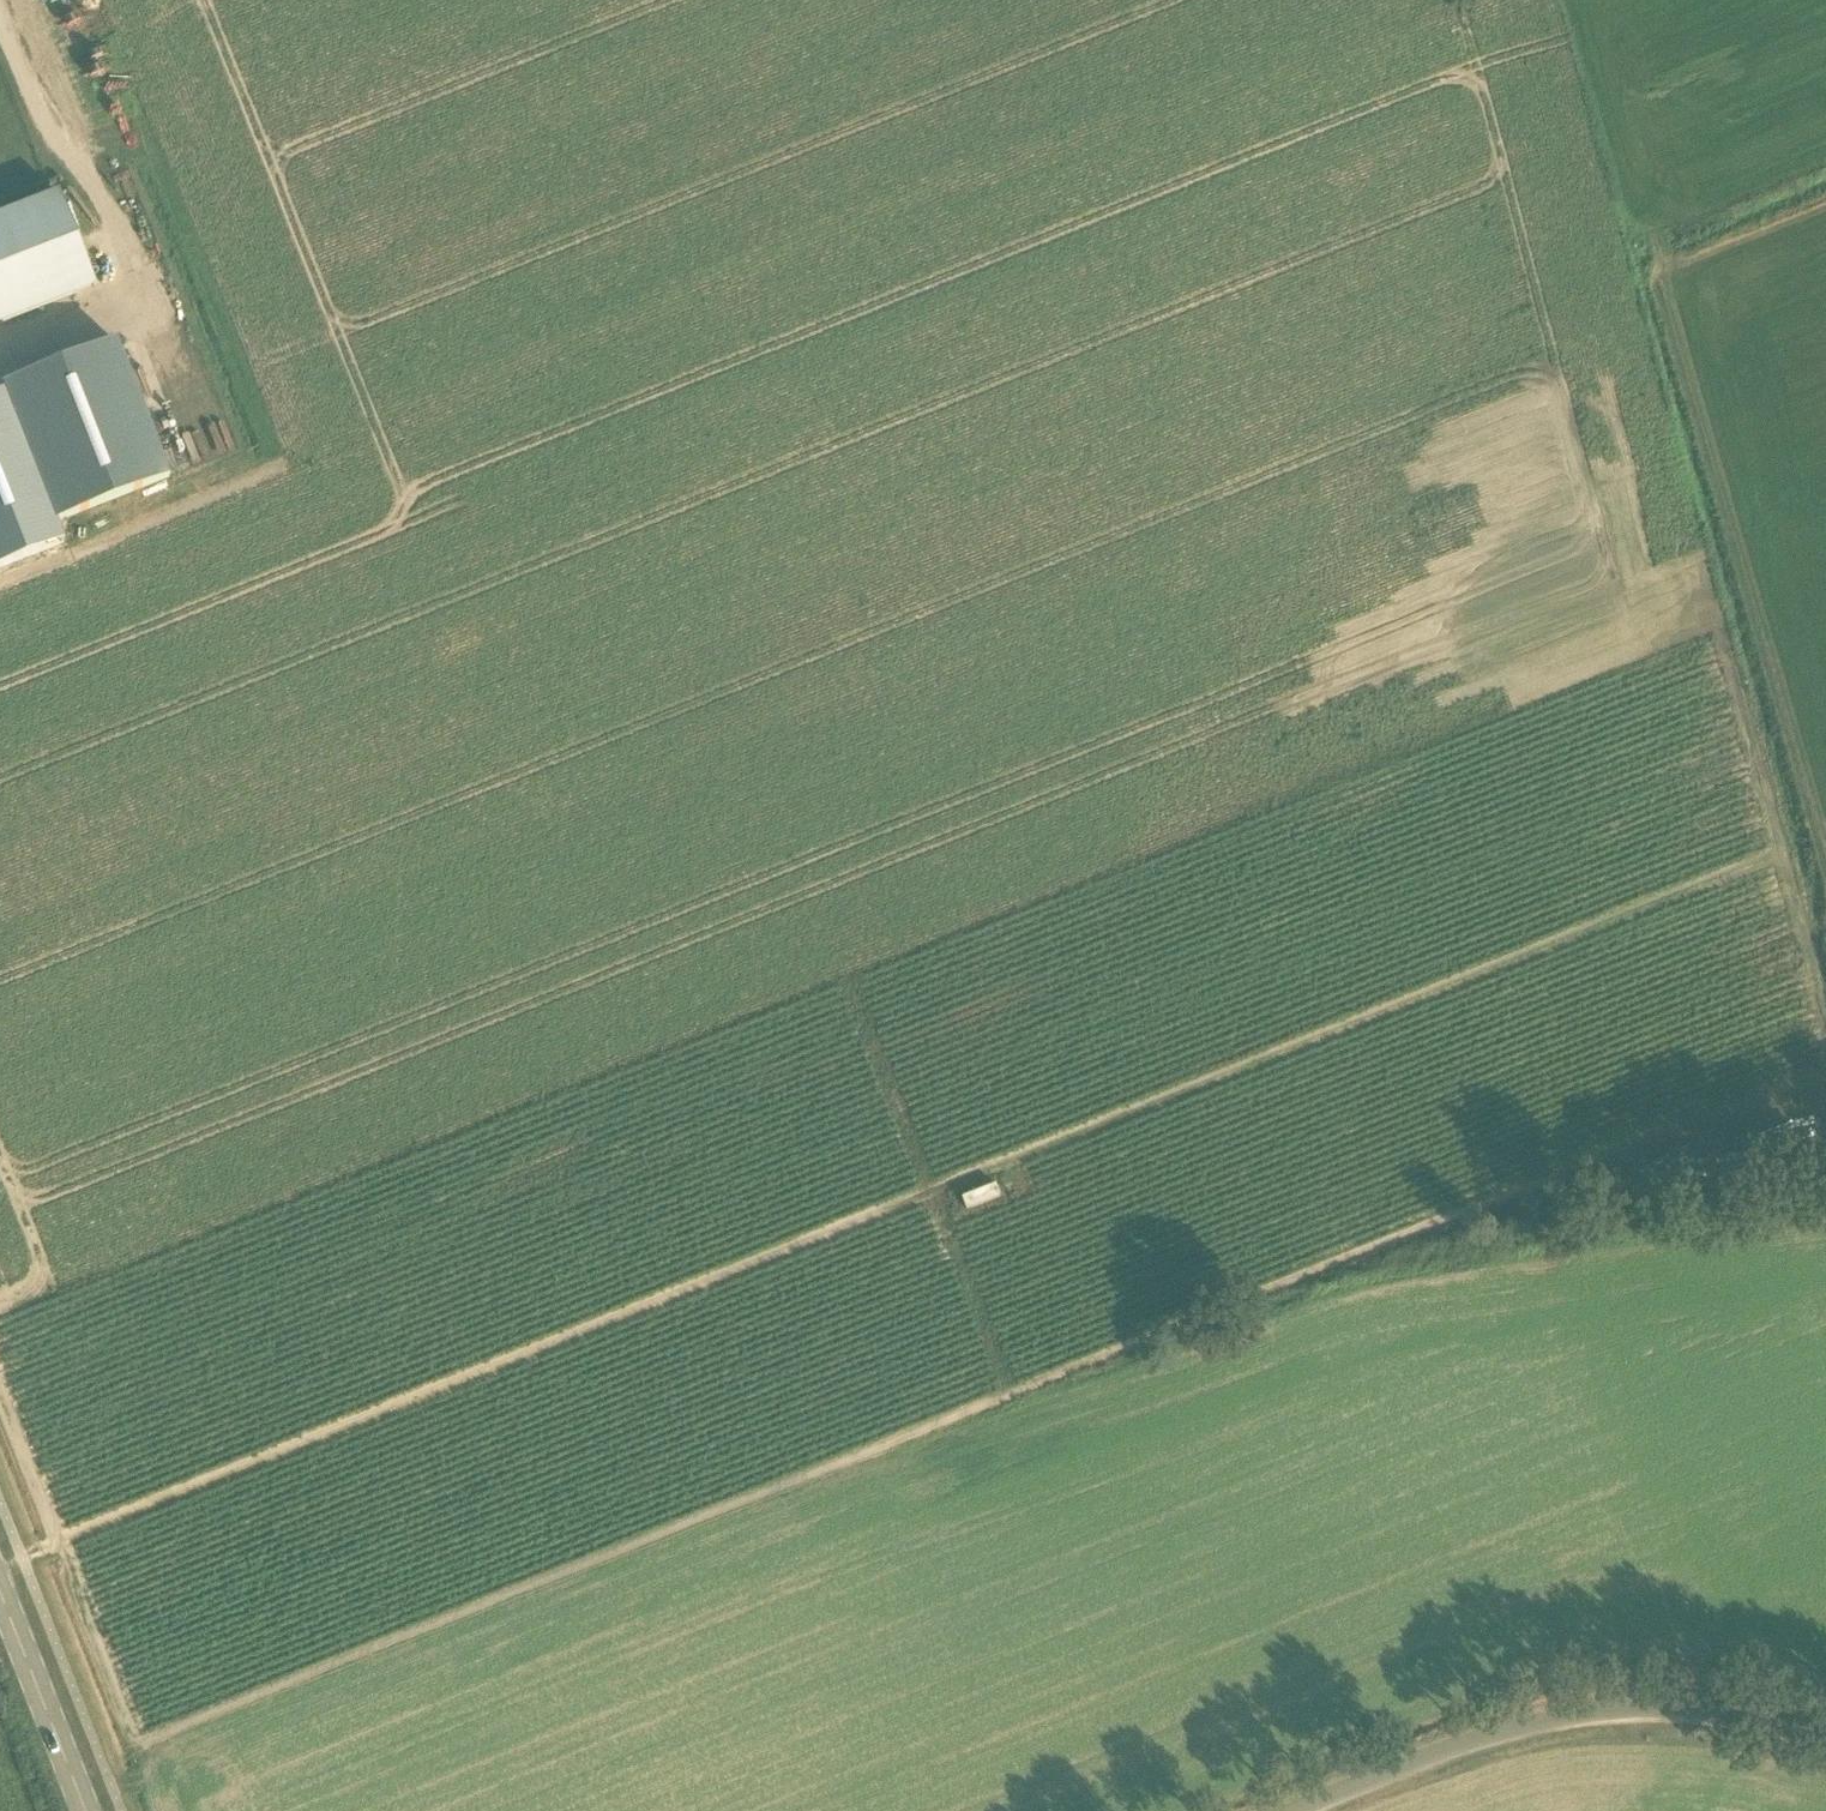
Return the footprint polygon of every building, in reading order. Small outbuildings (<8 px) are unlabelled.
[(95,286),(60,195),(0,218),(0,323),(95,286)] [(54,523),(2,391),(0,392),(0,544),(54,523)]
